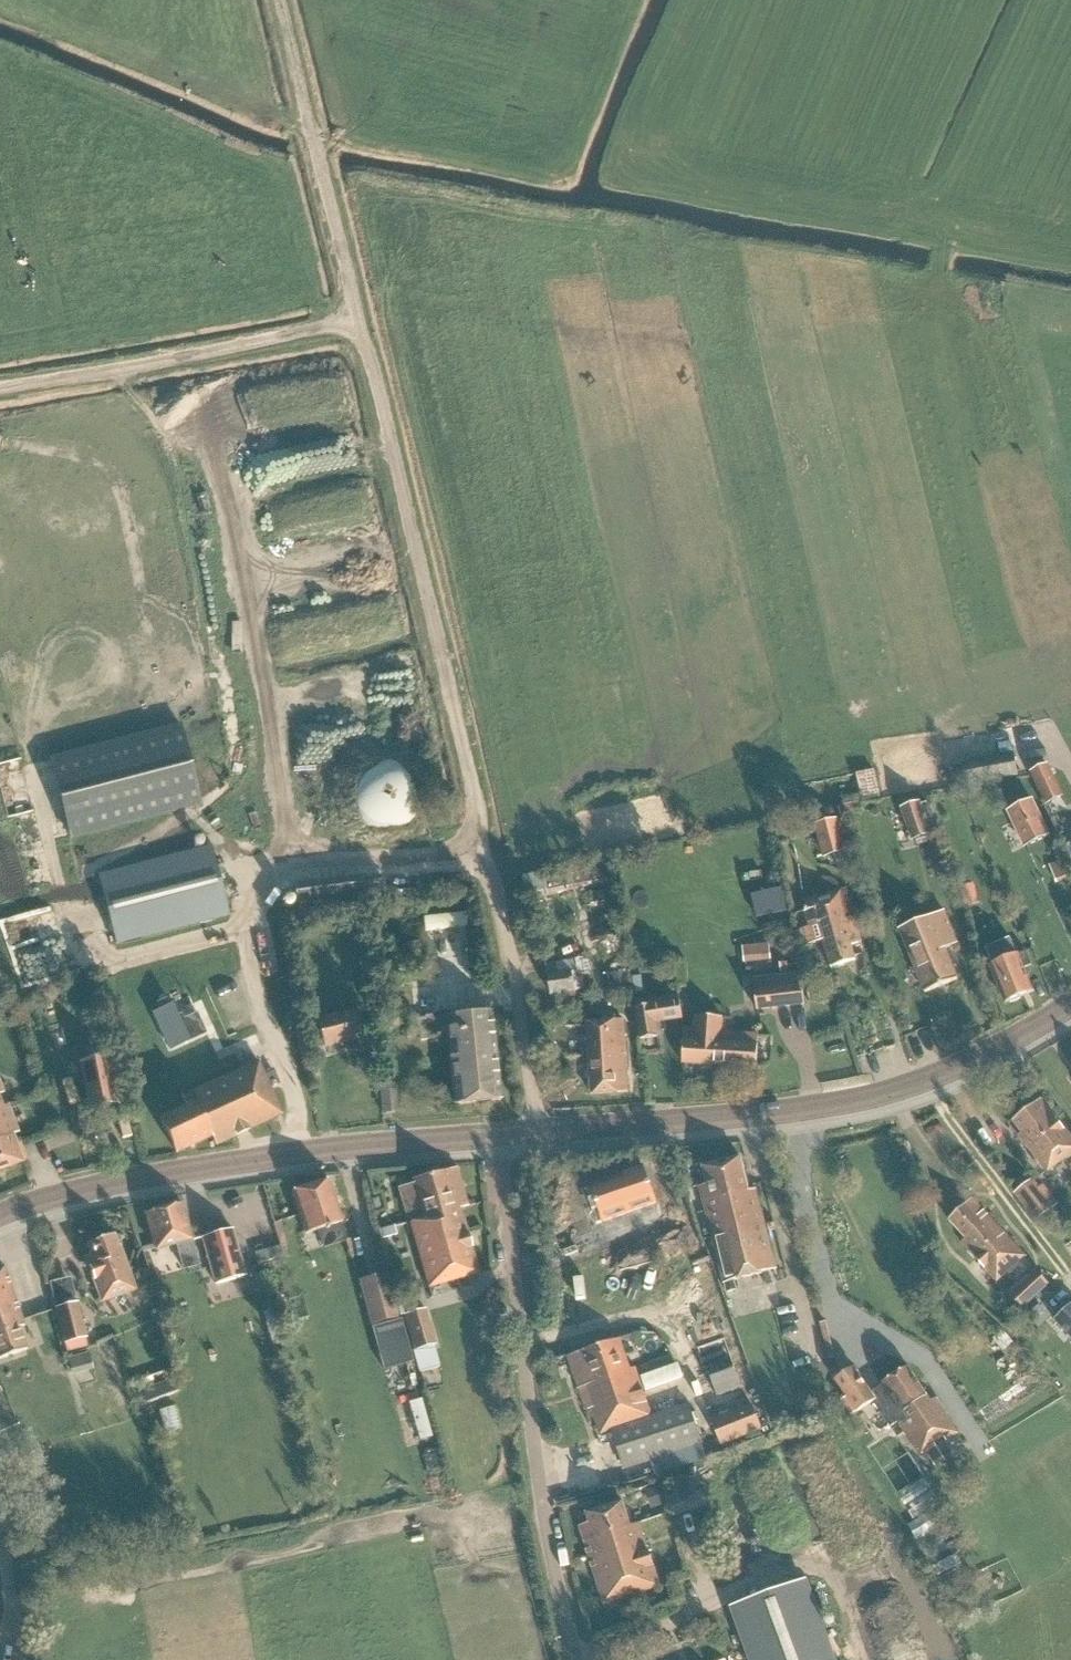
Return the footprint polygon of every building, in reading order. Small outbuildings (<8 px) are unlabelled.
[(70,838),(199,803),(178,724),(49,759),(70,838)] [(1019,775),(1015,753),(962,763),(962,766),(949,769),(952,788),(1019,775)] [(352,792),(352,796),(352,801),(353,806),(355,810),(357,815),(360,819),(364,822),(368,825),(372,827),(376,829),(381,830),(386,830),(391,830),(395,829),(400,827),(404,825),(408,822),(411,819),(414,815),(417,810),(418,806),(419,801),(420,796),(419,792),(418,787),(417,782),(414,778),(411,774),(408,771),(404,768),(400,766),(395,764),(391,763),(386,763),(381,763),(376,764),(372,766),(368,768),(364,771),(360,774),(357,778),(355,782),(353,787),(352,792)] [(1063,796),(1048,764),(1029,772),(1044,805),(1063,796)] [(882,800),(875,772),(857,776),(862,797),(861,797),(843,798),(844,806),(863,805),(882,800)] [(921,804),(920,801),(900,808),(911,841),(931,834),(930,830),(936,828),(927,802),(921,804)] [(1029,846),(1048,837),(1032,801),(1008,812),(1022,843),(1026,841),(1029,846)] [(825,856),(845,851),(838,821),(818,826),(825,856)] [(115,943),(228,913),(210,846),(97,876),(115,943)] [(1056,881),(1070,875),(1070,872),(1066,859),(1050,866),(1056,881)] [(362,883),(361,878),(294,886),(297,914),(364,906),(364,902),(386,899),(384,881),(362,883)] [(973,885),(961,889),(967,908),(979,904),(973,885)] [(782,888),(752,895),(757,917),(788,911),(782,888)] [(823,940),(832,969),(855,962),(851,946),(860,943),(853,917),(850,918),(842,891),(805,901),(807,908),(804,909),(810,927),(804,929),(809,945),(823,940)] [(944,912),(899,930),(925,993),(957,980),(944,949),(957,944),(944,912)] [(1032,992),(1023,969),(1030,966),(1024,952),(1016,955),(1010,939),(985,948),(992,965),(991,966),(1006,1003),(1032,992)] [(743,945),(744,964),(771,963),(770,945),(743,945)] [(588,958),(546,964),(551,997),(567,994),(567,999),(582,997),(579,980),(592,978),(588,958)] [(801,974),(753,980),(757,1010),(805,1004),(801,974)] [(375,1007),(372,990),(363,991),(366,1009),(375,1007)] [(641,1040),(658,1037),(656,1023),(683,1018),(679,996),(672,997),(673,1002),(653,1005),(652,1000),(635,1003),(641,1040)] [(362,1037),(355,1010),(317,1020),(325,1047),(362,1037)] [(444,1018),(432,1019),(432,1014),(424,1015),(424,1017),(416,1018),(419,1041),(435,1039),(435,1043),(447,1042),(454,1105),(500,1100),(491,1013),(444,1018)] [(684,1030),(682,1064),(757,1068),(759,1036),(723,1033),(724,1019),(695,1017),(694,1031),(684,1030)] [(624,1020),(587,1022),(592,1095),(628,1093),(624,1020)] [(138,1031),(148,1069),(185,1058),(179,1038),(162,1043),(157,1026),(138,1031)] [(115,1103),(106,1059),(80,1065),(88,1108),(115,1103)] [(175,1153),(211,1137),(215,1145),(282,1115),(258,1061),(181,1096),(185,1106),(159,1118),(175,1153)] [(398,1111),(395,1085),(380,1086),(383,1113),(398,1111)] [(1013,1121),(1022,1133),(1019,1136),(1047,1172),(1070,1153),(1070,1139),(1040,1099),(1013,1121)] [(22,1163),(11,1135),(17,1133),(7,1105),(2,1106),(0,1101),(0,1171),(22,1163)] [(749,1191),(741,1158),(703,1168),(707,1185),(700,1187),(724,1284),(777,1270),(756,1189),(749,1191)] [(467,1207),(457,1167),(411,1180),(422,1219),(409,1222),(426,1287),(477,1273),(460,1209),(467,1207)] [(644,1169),(618,1178),(630,1215),(657,1206),(644,1169)] [(618,1178),(591,1187),(604,1224),(630,1215),(618,1178)] [(1036,1221),(1054,1208),(1033,1180),(1015,1193),(1036,1221)] [(328,1181),(291,1192),(304,1235),(317,1231),(322,1248),(345,1241),(339,1224),(341,1223),(328,1181)] [(374,1209),(380,1207),(377,1197),(371,1198),(374,1209)] [(983,1268),(997,1282),(1025,1257),(972,1199),(947,1222),(965,1240),(963,1242),(985,1266),(983,1268)] [(181,1204),(145,1214),(155,1251),(176,1245),(183,1270),(198,1265),(191,1241),(181,1204)] [(395,1235),(393,1226),(378,1230),(380,1239),(395,1235)] [(232,1230),(202,1238),(214,1285),(244,1277),(232,1230)] [(135,1290),(119,1246),(117,1247),(113,1234),(87,1244),(91,1256),(85,1259),(101,1302),(135,1290)] [(3,1266),(0,1267),(0,1359),(26,1350),(18,1327),(23,1325),(3,1266)] [(399,1320),(386,1273),(358,1281),(371,1328),(399,1320)] [(1040,1276),(1014,1300),(1025,1311),(1051,1287),(1040,1276)] [(85,1337),(70,1277),(48,1283),(66,1352),(86,1347),(84,1337),(85,1337)] [(1056,1320),(1070,1337),(1070,1306),(1056,1320)] [(433,1344),(423,1310),(402,1316),(411,1350),(433,1344)] [(373,1328),(379,1349),(407,1342),(401,1320),(373,1328)] [(620,1339),(568,1357),(587,1412),(592,1411),(601,1437),(612,1433),(625,1470),(703,1444),(690,1406),(654,1418),(637,1369),(631,1371),(620,1339)] [(437,1367),(432,1345),(411,1351),(417,1372),(437,1367)] [(71,1372),(92,1366),(88,1353),(68,1359),(71,1372)] [(887,1380),(886,1382),(883,1384),(883,1385),(871,1395),(853,1371),(837,1383),(849,1398),(843,1402),(853,1416),(873,1401),(890,1425),(898,1420),(920,1453),(926,1449),(935,1462),(944,1455),(935,1443),(944,1436),(947,1440),(958,1433),(935,1399),(930,1402),(907,1368),(895,1376),(893,1375),(891,1376),(889,1377),(888,1378),(887,1380)] [(741,1387),(734,1369),(710,1378),(717,1396),(741,1387)] [(176,1391),(171,1378),(141,1389),(146,1403),(176,1391)] [(755,1410),(752,1403),(712,1421),(723,1446),(770,1426),(762,1407),(755,1410)] [(928,1509),(936,1506),(915,1457),(887,1469),(911,1524),(909,1525),(916,1541),(938,1532),(928,1509)] [(706,1504),(699,1477),(664,1487),(672,1514),(706,1504)] [(604,1604),(660,1587),(640,1523),(630,1526),(623,1502),(587,1513),(590,1523),(580,1526),(604,1604)] [(29,1531),(46,1524),(41,1511),(24,1518),(29,1531)] [(802,1583),(733,1608),(752,1659),(830,1659),(802,1583)]
